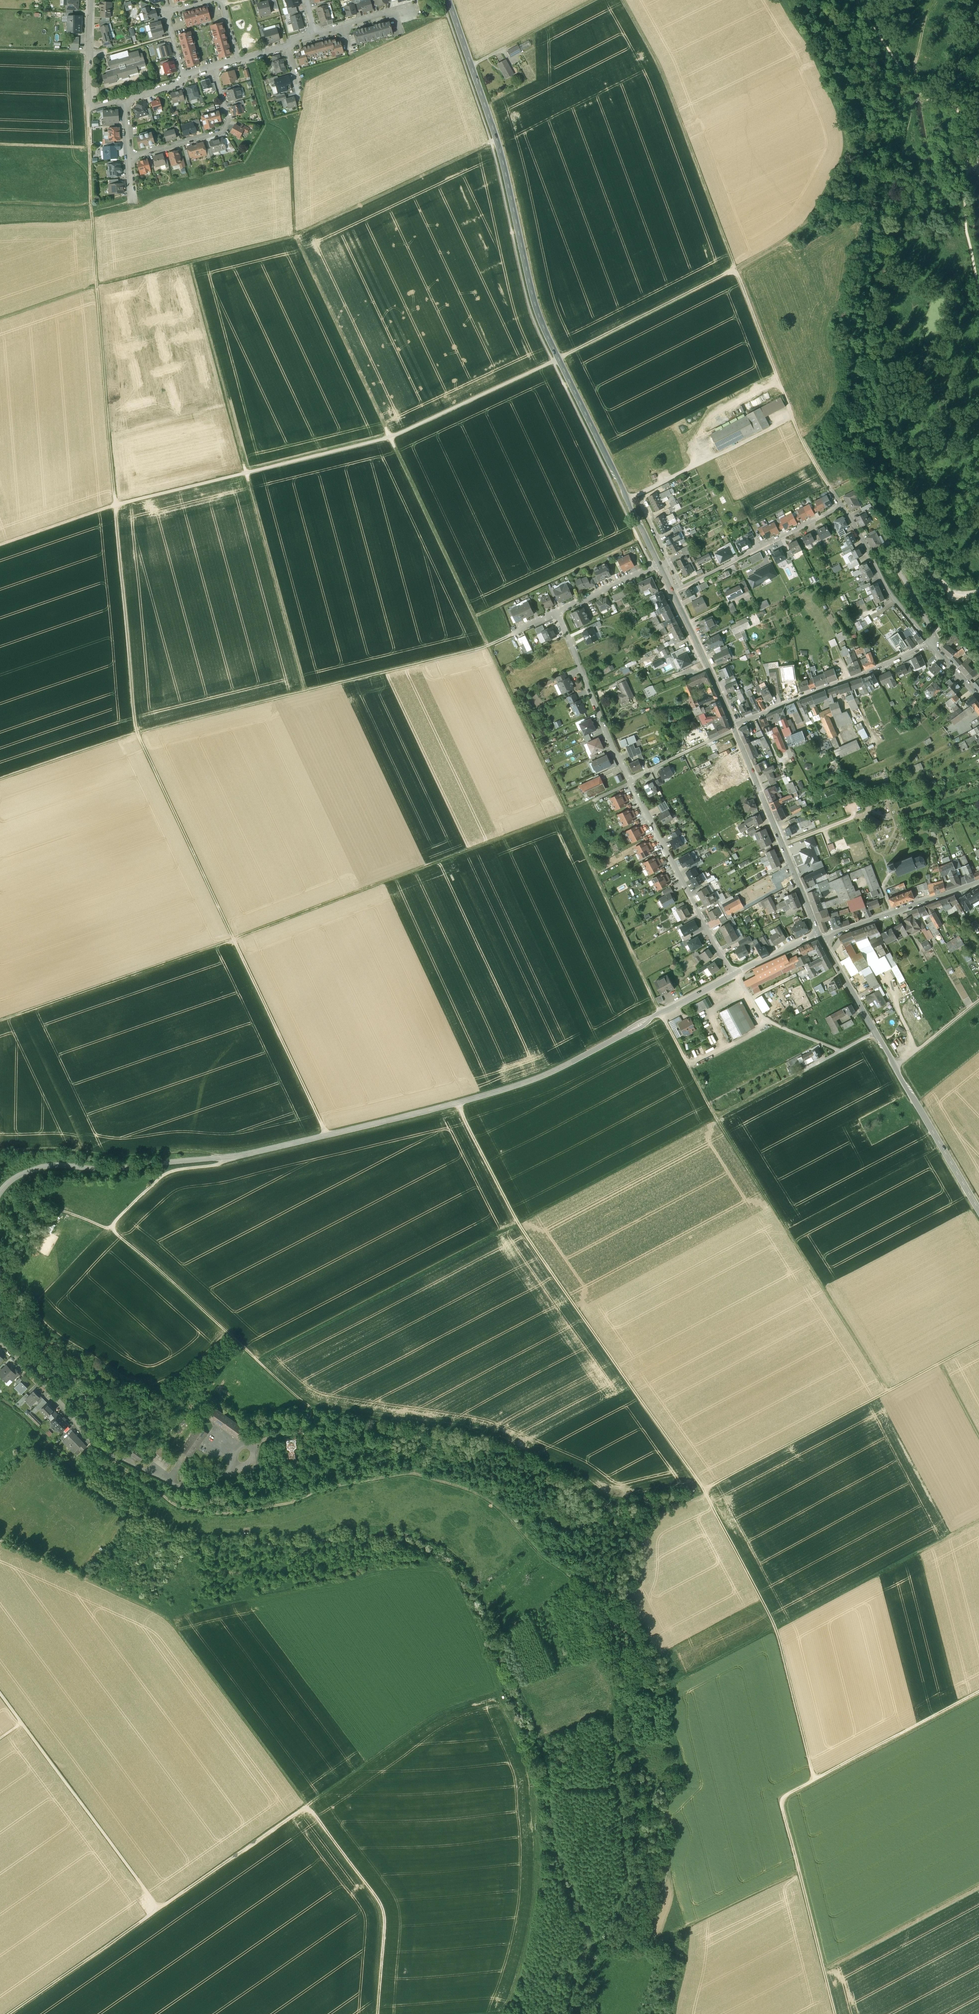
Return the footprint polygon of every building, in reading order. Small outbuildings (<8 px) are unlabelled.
[(60,5),(67,5),(67,10),(72,10),(78,10),(78,0),(61,0),(60,5)] [(269,1),(272,10),(278,8),(276,0),(275,0),(269,1)] [(360,3),(362,9),(363,13),(372,10),(370,0),(369,0),(360,3)] [(268,2),(257,4),(260,16),(270,14),(268,2)] [(112,3),(100,3),(100,8),(101,8),(101,10),(101,17),(102,17),(105,17),(105,18),(109,18),(110,18),(110,17),(110,8),(112,8),(111,7),(111,3),(112,4),(112,3)] [(350,5),(349,4),(348,5),(347,6),(344,7),(347,17),(356,14),(353,5),(350,5)] [(323,7),(317,9),(319,16),(329,13),(332,12),(330,5),(323,7)] [(207,7),(202,8),(200,9),(199,9),(195,10),(199,24),(202,23),(202,22),(204,21),(204,22),(205,22),(207,21),(208,21),(208,20),(210,20),(207,7)] [(155,11),(149,13),(148,8),(143,9),(144,13),(143,13),(144,17),(145,17),(146,20),(157,17),(155,11)] [(195,10),(191,11),(190,11),(190,12),(188,12),(183,14),(187,26),(189,25),(190,27),(190,26),(193,25),(193,26),(193,25),(193,24),(195,24),(195,25),(196,25),(199,24),(195,10)] [(329,13),(319,16),(321,22),(327,21),(331,19),(329,13)] [(298,15),(290,17),(294,31),(303,28),(300,15),(298,15)] [(82,17),(68,16),(68,22),(71,23),(70,33),(81,34),(82,25),(80,25),(80,21),(82,21),(82,17)] [(150,25),(151,31),(162,28),(160,22),(159,23),(150,25)] [(222,23),(210,27),(215,42),(227,39),(222,23)] [(385,23),(375,26),(375,27),(371,28),(375,40),(375,39),(375,38),(379,37),(380,38),(387,36),(386,35),(391,33),(392,35),(389,23),(385,24),(385,23)] [(108,25),(100,27),(102,34),(109,31),(108,25)] [(162,28),(151,31),(153,37),(162,35),(164,34),(162,28)] [(367,28),(357,31),(358,32),(354,33),(357,45),(358,44),(357,43),(362,42),(362,43),(370,41),(369,40),(374,38),(374,40),(375,40),(371,28),(368,29),(367,28)] [(265,32),(264,32),(266,37),(268,44),(280,40),(277,32),(276,29),(265,32)] [(109,31),(102,34),(104,40),(105,43),(110,42),(112,41),(109,31)] [(190,32),(179,36),(183,51),(195,48),(190,32)] [(227,39),(215,42),(219,58),(231,55),(227,39)] [(335,39),(324,42),(328,53),(334,52),(335,56),(343,53),(340,43),(336,44),(335,39)] [(518,47),(520,52),(531,46),(529,41),(518,47)] [(328,53),(324,42),(310,46),(313,57),(328,53)] [(166,46),(160,48),(162,58),(172,55),(169,45),(166,46)] [(307,60),(313,57),(310,46),(300,49),(301,54),(297,55),(300,65),(308,63),(307,60)] [(509,57),(520,52),(518,47),(507,52),(509,57)] [(195,48),(183,51),(188,67),(199,64),(195,48)] [(128,51),(110,56),(111,61),(108,62),(109,67),(110,67),(111,71),(113,70),(114,73),(113,73),(114,78),(117,77),(118,79),(122,78),(122,79),(129,77),(128,76),(138,73),(137,70),(140,69),(140,68),(146,66),(142,54),(139,55),(138,51),(128,54),(128,51)] [(273,62),(273,63),(272,64),(273,67),(274,67),(276,73),(285,71),(285,67),(285,66),(284,64),(283,63),(282,60),(280,60),(273,62)] [(505,60),(497,64),(501,72),(499,72),(502,79),(510,75),(508,70),(509,69),(505,60)] [(169,63),(163,65),(166,74),(167,74),(167,75),(168,75),(170,75),(171,74),(170,73),(176,71),(175,69),(174,64),(174,65),(173,62),(169,63)] [(113,70),(111,71),(112,73),(102,76),(104,84),(109,83),(109,84),(116,83),(116,81),(118,80),(118,79),(117,77),(114,78),(113,73),(114,73),(113,70)] [(234,71),(224,74),(222,77),(224,85),(228,84),(231,84),(231,83),(234,82),(236,78),(234,71)] [(278,79),(274,80),(275,82),(278,93),(283,92),(284,93),(286,92),(287,91),(292,89),(290,84),(288,76),(278,79)] [(209,79),(201,81),(204,90),(212,88),(211,84),(209,79)] [(199,96),(196,85),(187,88),(190,100),(199,98),(199,96)] [(233,90),(226,92),(229,101),(242,98),(239,88),(233,90)] [(181,91),(171,94),(173,102),(178,101),(178,102),(184,100),(182,94),(181,91)] [(294,98),(286,100),(289,108),(296,106),(294,98)] [(159,101),(152,103),(151,104),(151,106),(152,106),(154,111),(161,108),(159,101)] [(147,109),(145,102),(139,104),(139,103),(136,104),(137,106),(136,108),(134,109),(136,118),(148,115),(149,115),(147,109)] [(236,106),(231,107),(233,116),(237,115),(239,115),(241,115),(241,113),(242,113),(240,105),(236,106)] [(111,111),(103,112),(104,122),(104,123),(111,123),(118,122),(118,111),(114,111),(114,110),(110,110),(111,111)] [(219,111),(201,116),(205,130),(208,129),(208,128),(211,128),(215,127),(214,125),(213,124),(214,123),(215,123),(219,122),(218,121),(221,120),(220,116),(219,111)] [(199,119),(192,121),(193,124),(194,128),(195,128),(201,127),(199,119)] [(189,126),(187,125),(182,126),(184,136),(196,132),(195,128),(194,128),(193,124),(189,126)] [(240,128),(235,125),(231,133),(237,136),(238,138),(239,139),(241,139),(241,137),(241,135),(243,131),(244,130),(240,128)] [(249,129),(241,125),(240,128),(244,130),(243,131),(246,133),(249,129)] [(119,128),(109,129),(109,139),(109,141),(114,141),(120,140),(119,128)] [(174,130),(164,133),(166,141),(177,138),(174,130)] [(152,133),(136,137),(139,149),(155,144),(152,133)] [(223,138),(216,140),(219,151),(226,149),(223,138)] [(216,140),(209,142),(211,148),(212,153),(219,151),(216,140)] [(192,146),(187,147),(190,158),(197,156),(198,157),(201,157),(201,156),(201,155),(206,154),(205,150),(203,143),(197,145),(197,146),(192,147),(192,146)] [(108,147),(106,147),(106,151),(105,151),(105,156),(106,156),(107,159),(117,159),(116,155),(115,151),(115,147),(108,147)] [(187,150),(184,151),(188,168),(192,167),(187,150)] [(178,151),(168,154),(172,166),(181,163),(180,160),(178,151)] [(162,155),(153,157),(156,167),(165,164),(164,160),(162,155)] [(147,160),(140,162),(138,166),(141,175),(146,173),(146,172),(150,171),(150,168),(148,162),(147,160)] [(113,165),(109,165),(109,177),(114,177),(115,177),(116,177),(117,177),(121,176),(120,173),(121,173),(122,172),(121,169),(120,169),(120,164),(113,165)] [(109,185),(109,189),(110,189),(111,194),(115,194),(116,195),(118,195),(119,193),(124,193),(123,184),(118,184),(109,185)] [(780,398),(768,404),(772,413),(784,407),(780,398)] [(768,404),(747,415),(756,432),(756,433),(770,426),(765,417),(772,413),(768,404)] [(747,415),(710,434),(719,451),(756,432),(747,415)] [(669,490),(659,496),(660,497),(659,498),(656,494),(649,498),(653,505),(660,501),(667,497),(672,495),(669,490)] [(856,490),(844,497),(851,511),(859,507),(854,498),(859,495),(856,490)] [(827,495),(821,498),(826,508),(832,505),(830,501),(827,496),(827,495)] [(821,498),(815,502),(817,505),(819,510),(820,511),(826,508),(821,498)] [(660,501),(653,505),(656,512),(664,508),(662,504),(660,501)] [(676,511),(681,508),(679,504),(678,504),(671,508),(669,509),(670,512),(675,509),(676,511)] [(809,504),(803,507),(808,517),(814,514),(814,513),(811,508),(809,504)] [(808,517),(803,507),(797,511),(802,519),(802,520),(808,517)] [(792,513),(786,516),(791,526),(797,523),(796,522),(794,517),(792,514),(792,513)] [(860,516),(856,518),(861,527),(868,523),(866,520),(868,519),(865,514),(865,513),(860,516)] [(665,519),(667,523),(674,519),(675,519),(673,514),(666,517),(667,518),(665,519)] [(663,515),(655,519),(659,527),(667,523),(665,519),(663,515)] [(786,516),(780,520),(782,523),(784,528),(785,529),(791,526),(786,516)] [(843,517),(834,521),(835,523),(835,524),(835,525),(835,526),(836,527),(837,528),(837,529),(838,529),(839,530),(839,531),(843,528),(847,526),(843,517)] [(774,522),(768,525),(773,535),(779,532),(779,531),(776,526),(774,522)] [(667,523),(659,527),(663,534),(671,530),(668,525),(667,523)] [(768,525),(762,529),(765,534),(767,538),(773,535),(768,525)] [(826,526),(822,528),(817,530),(819,534),(822,540),(821,538),(824,536),(826,538),(831,535),(826,526),(825,526),(826,526)] [(843,528),(839,531),(839,530),(837,531),(840,537),(843,535),(846,534),(843,528)] [(673,535),(677,543),(684,539),(685,539),(681,531),(675,534),(673,535)] [(751,532),(745,535),(747,539),(748,539),(749,541),(755,538),(751,532)] [(811,533),(803,537),(807,545),(806,544),(809,542),(810,544),(813,542),(813,543),(815,543),(815,542),(813,537),(811,533)] [(870,536),(866,538),(872,549),(882,544),(876,533),(870,536)] [(852,534),(845,538),(849,546),(852,544),(856,542),(852,534)] [(673,535),(665,539),(669,547),(677,543),(673,535)] [(747,539),(737,544),(740,549),(739,550),(740,550),(740,551),(741,552),(752,547),(749,541),(748,539),(747,539)] [(797,541),(789,545),(793,553),(801,549),(797,541)] [(677,543),(669,547),(673,554),(681,550),(679,546),(677,543)] [(730,550),(729,547),(727,549),(716,554),(720,563),(733,556),(732,555),(730,550)] [(854,550),(851,551),(851,552),(853,555),(848,557),(850,562),(856,559),(863,556),(859,548),(854,550)] [(781,549),(772,553),(777,563),(782,561),(781,559),(785,558),(785,559),(786,559),(783,554),(781,549)] [(685,558),(687,556),(688,558),(689,558),(691,557),(688,550),(682,553),(685,558)] [(760,552),(749,558),(752,564),(763,559),(760,552)] [(787,552),(783,554),(786,559),(785,559),(788,564),(792,562),(790,558),(787,552)] [(847,554),(844,555),(842,556),(846,564),(848,563),(850,562),(848,557),(853,555),(851,552),(847,554)] [(629,556),(624,559),(629,569),(631,568),(634,566),(633,563),(630,557),(629,556)] [(682,558),(680,559),(680,560),(677,562),(681,568),(688,564),(687,561),(688,560),(687,559),(686,560),(685,558),(683,559),(682,558)] [(624,559),(618,561),(620,565),(623,570),(623,571),(627,569),(627,570),(629,569),(624,559)] [(859,564),(858,562),(850,566),(848,567),(849,570),(857,566),(859,564)] [(866,562),(859,566),(859,567),(860,569),(858,570),(852,572),(855,577),(857,575),(861,573),(870,569),(866,563),(867,563),(866,562)] [(688,564),(681,568),(685,576),(693,572),(688,564)] [(839,564),(832,568),(835,573),(842,570),(839,564)] [(603,566),(598,568),(599,569),(595,570),(594,570),(596,573),(597,576),(600,581),(611,576),(609,571),(606,565),(605,565),(606,565),(603,566)] [(755,573),(756,575),(760,582),(770,577),(771,579),(777,576),(771,565),(755,573)] [(870,569),(861,573),(865,581),(873,576),(870,569)] [(723,574),(719,576),(721,579),(723,578),(723,579),(724,578),(724,577),(725,577),(726,578),(731,575),(728,570),(727,571),(723,573),(723,574)] [(749,579),(753,588),(761,584),(760,582),(756,575),(749,579)] [(587,577),(581,579),(581,578),(575,581),(580,590),(587,587),(587,588),(591,586),(589,581),(587,577)] [(652,577),(638,584),(642,592),(649,589),(651,593),(658,590),(652,577)] [(706,582),(699,585),(702,591),(709,587),(706,582)] [(871,586),(869,586),(869,587),(873,595),(881,591),(877,583),(871,586)] [(567,585),(561,588),(566,599),(572,596),(569,589),(567,585)] [(694,587),(686,591),(689,597),(694,594),(702,591),(699,585),(694,588),(694,587)] [(740,586),(725,593),(728,600),(744,593),(742,589),(740,586)] [(561,588),(554,591),(556,595),(560,602),(566,599),(561,588)] [(612,596),(615,602),(626,597),(625,596),(631,593),(628,588),(623,590),(623,591),(612,596)] [(881,591),(873,595),(876,603),(884,600),(881,591)] [(659,593),(656,595),(658,600),(664,598),(662,592),(659,593)] [(549,595),(546,597),(545,597),(542,598),(541,599),(544,605),(544,606),(545,607),(546,608),(550,606),(551,606),(553,605),(553,604),(550,598),(549,595)] [(658,600),(656,601),(657,602),(660,609),(668,605),(665,597),(658,600)] [(702,597),(692,603),(697,613),(707,607),(702,597)] [(611,607),(607,598),(603,600),(602,598),(600,600),(600,601),(597,603),(601,611),(611,607)] [(757,605),(760,611),(770,606),(767,600),(757,605)] [(528,602),(522,605),(523,606),(528,616),(527,616),(528,617),(534,614),(531,607),(528,602)] [(737,611),(732,603),(728,605),(732,614),(737,611)] [(660,609),(655,612),(657,616),(663,613),(670,609),(668,605),(660,609)] [(518,608),(523,618),(527,616),(528,616),(523,606),(518,608)] [(523,618),(518,608),(518,607),(512,610),(511,610),(514,615),(517,622),(523,619),(523,618)] [(586,614),(584,608),(577,611),(574,612),(574,613),(571,614),(578,627),(580,626),(581,627),(583,625),(590,622),(587,616),(588,616),(586,613),(586,614)] [(670,609),(663,613),(667,621),(675,618),(670,609)] [(867,615),(863,617),(866,622),(871,620),(870,619),(871,618),(869,614),(867,615)] [(716,627),(711,617),(700,622),(702,625),(700,626),(701,629),(703,628),(705,632),(716,627)] [(675,618),(667,621),(663,623),(665,627),(669,625),(676,621),(675,618)] [(748,622),(746,618),(736,622),(736,624),(730,627),(732,630),(748,622)] [(682,634),(676,621),(669,625),(673,634),(671,636),(670,635),(664,638),(667,642),(675,638),(682,634)] [(748,622),(732,630),(734,634),(744,630),(750,627),(748,622)] [(543,625),(535,629),(537,635),(543,632),(542,632),(545,631),(543,625)] [(545,631),(542,632),(543,632),(537,635),(541,643),(556,636),(552,627),(545,631)] [(668,633),(664,627),(663,628),(660,629),(663,636),(668,633)] [(588,630),(583,632),(586,639),(588,644),(598,640),(595,632),(594,633),(592,628),(593,628),(588,630)] [(899,635),(904,641),(909,638),(912,635),(911,634),(908,629),(899,635)] [(746,640),(747,638),(746,636),(747,636),(744,630),(734,634),(737,640),(743,637),(745,641),(746,640)] [(846,638),(845,635),(843,631),(836,635),(837,638),(840,643),(847,638),(846,638)] [(904,652),(909,649),(904,641),(899,635),(898,633),(890,638),(895,646),(898,644),(904,652)] [(957,639),(954,633),(941,649),(951,658),(956,653),(950,647),(957,639)] [(683,634),(675,638),(667,642),(657,647),(659,652),(666,648),(666,647),(674,642),(675,643),(676,643),(677,643),(685,639),(683,634)] [(719,635),(706,641),(711,650),(723,644),(719,635)] [(533,652),(525,636),(521,638),(524,645),(521,646),(526,656),(533,652)] [(916,646),(911,639),(910,640),(909,638),(904,641),(909,649),(910,650),(916,646)] [(835,639),(829,641),(831,647),(837,645),(835,639)] [(956,653),(951,658),(957,664),(960,662),(959,660),(958,657),(969,648),(965,641),(961,644),(962,647),(956,653)] [(684,647),(671,654),(674,660),(677,659),(687,654),(687,653),(684,647)] [(847,648),(840,651),(842,657),(846,655),(846,654),(847,654),(849,653),(848,652),(848,650),(847,650),(847,648)] [(722,652),(714,655),(718,664),(727,660),(728,661),(729,660),(728,660),(730,659),(726,650),(722,652)] [(687,654),(677,659),(681,668),(692,663),(687,654)] [(966,654),(959,660),(960,662),(962,664),(969,657),(966,654)] [(920,655),(911,659),(911,660),(916,669),(921,667),(920,666),(924,664),(924,665),(925,665),(920,655)] [(973,659),(970,656),(969,657),(962,664),(958,667),(967,676),(973,671),(972,670),(968,664),(973,659)] [(852,667),(848,669),(851,676),(857,674),(852,660),(851,657),(848,658),(852,667)] [(662,658),(653,663),(655,668),(665,663),(662,658)] [(856,659),(852,660),(857,674),(861,672),(856,659)] [(868,660),(865,662),(869,669),(876,666),(873,661),(870,663),(869,660),(868,660)] [(929,670),(935,676),(942,669),(935,663),(929,670)] [(905,664),(904,665),(895,669),(899,677),(912,672),(910,666),(909,666),(906,667),(905,664)] [(603,670),(605,674),(614,669),(612,665),(603,670)] [(730,666),(718,671),(722,680),(725,679),(733,675),(734,675),(732,670),(730,666)] [(793,666),(779,668),(781,684),(782,689),(785,689),(785,683),(789,683),(789,684),(796,683),(793,666)] [(779,668),(769,669),(770,676),(774,676),(777,694),(782,693),(780,684),(781,684),(779,668)] [(839,669),(834,671),(837,679),(838,681),(846,678),(842,668),(839,669)] [(973,671),(967,676),(970,680),(973,677),(978,673),(975,668),(972,670),(973,671)] [(834,669),(824,673),(827,683),(833,681),(832,679),(834,679),(834,680),(837,679),(834,671),(834,669)] [(706,672),(688,679),(691,686),(705,680),(708,678),(706,672)] [(896,686),(890,672),(887,673),(887,674),(878,677),(882,685),(888,682),(891,688),(896,686)] [(816,676),(813,677),(813,679),(816,687),(827,683),(824,673),(816,676)] [(565,674),(557,678),(560,683),(567,679),(565,674)] [(874,674),(868,677),(872,685),(874,683),(878,682),(874,674)] [(618,688),(619,688),(617,684),(626,680),(628,683),(629,683),(626,676),(615,682),(618,688)] [(684,676),(663,685),(666,690),(682,683),(682,682),(686,680),(684,676)] [(868,677),(862,679),(865,686),(866,687),(869,686),(872,685),(868,677)] [(560,683),(558,683),(558,684),(555,685),(560,695),(573,688),(569,678),(567,679),(560,683)] [(855,690),(862,687),(865,686),(862,679),(861,678),(848,683),(851,691),(855,690)] [(686,680),(682,682),(682,683),(688,697),(695,694),(694,693),(691,686),(688,679),(686,680)] [(622,693),(617,695),(621,704),(635,697),(628,683),(626,680),(617,684),(619,688),(622,693)] [(804,681),(798,683),(800,692),(810,689),(808,681),(807,680),(804,681)] [(950,687),(952,685),(952,684),(948,680),(944,685),(948,689),(950,687)] [(727,685),(725,686),(728,693),(735,690),(733,686),(737,684),(736,681),(727,685)] [(662,683),(653,686),(657,693),(666,690),(663,685),(662,683)] [(848,683),(837,687),(839,693),(840,694),(846,691),(848,696),(852,695),(851,691),(848,683)] [(935,683),(932,686),(933,688),(934,689),(931,690),(935,695),(937,693),(940,690),(940,689),(937,685),(935,683)] [(955,683),(953,684),(952,684),(952,685),(950,687),(952,689),(947,693),(951,698),(955,695),(961,690),(959,688),(960,687),(958,684),(957,685),(955,683)] [(647,698),(657,693),(653,686),(649,686),(643,690),(647,698)] [(766,686),(760,689),(762,691),(760,692),(763,697),(765,702),(772,698),(769,692),(766,686)] [(968,691),(962,697),(965,700),(971,693),(968,691)] [(710,694),(704,697),(706,702),(717,698),(714,692),(710,694)] [(824,700),(822,692),(812,696),(816,707),(820,706),(819,703),(825,701),(824,700)] [(575,694),(568,698),(569,700),(571,705),(578,701),(575,694)] [(700,705),(697,700),(695,694),(688,697),(693,709),(694,709),(699,706),(700,705)] [(828,699),(830,706),(835,704),(834,703),(833,698),(832,695),(832,694),(827,696),(828,699)] [(951,698),(946,703),(950,707),(952,709),(956,706),(956,705),(959,701),(960,700),(955,695),(951,698)] [(755,708),(751,710),(753,714),(761,711),(757,703),(755,700),(754,696),(752,697),(750,698),(755,708)] [(812,696),(805,699),(807,703),(809,702),(812,709),(816,707),(812,696)] [(973,697),(966,703),(969,707),(971,706),(977,701),(973,697)] [(717,698),(712,700),(713,703),(709,705),(710,706),(704,709),(706,713),(709,711),(712,710),(712,709),(711,708),(713,707),(714,707),(718,705),(719,708),(722,707),(719,701),(717,698)] [(743,698),(740,699),(742,704),(739,706),(741,710),(740,710),(744,717),(752,714),(753,714),(751,710),(750,710),(748,711),(746,707),(744,709),(742,706),(744,705),(743,702),(745,701),(743,698)] [(805,699),(797,703),(799,708),(800,710),(801,710),(805,708),(804,705),(806,704),(807,703),(805,699)] [(857,704),(854,699),(848,702),(850,707),(857,705),(857,704)] [(571,705),(573,710),(575,711),(577,715),(576,716),(586,712),(584,707),(584,706),(583,705),(583,704),(581,700),(578,701),(571,705)] [(831,708),(833,716),(834,717),(842,713),(838,701),(834,703),(835,704),(830,706),(831,708)] [(744,705),(742,706),(744,709),(746,707),(748,711),(750,710),(747,703),(744,705)] [(797,724),(803,722),(798,711),(795,704),(782,708),(785,716),(793,713),(796,720),(795,720),(797,724)] [(719,708),(718,705),(714,707),(715,708),(716,712),(717,713),(723,711),(722,707),(719,708)] [(698,716),(703,714),(701,711),(700,709),(699,706),(694,709),(698,716)] [(958,716),(961,720),(975,710),(971,706),(969,707),(968,708),(962,713),(958,716)] [(785,716),(782,708),(771,713),(766,715),(767,718),(769,724),(781,720),(784,728),(789,727),(788,725),(787,721),(785,716)] [(955,713),(949,718),(951,721),(958,716),(962,713),(959,709),(955,713)] [(806,727),(808,726),(806,723),(803,715),(803,716),(800,710),(798,711),(803,722),(806,727)] [(821,719),(829,739),(835,737),(838,736),(830,718),(826,710),(818,714),(819,716),(821,719)] [(842,713),(834,717),(838,728),(852,723),(846,711),(842,713)] [(701,719),(703,725),(707,723),(705,718),(717,717),(716,716),(713,716),(713,715),(706,717),(705,713),(703,714),(698,716),(697,716),(699,720),(701,719)] [(716,728),(717,729),(719,735),(730,729),(725,715),(720,717),(721,721),(717,723),(719,727),(716,728)] [(807,720),(806,716),(804,717),(803,715),(806,723),(811,720),(813,724),(815,723),(815,722),(813,718),(807,720)] [(954,725),(961,720),(958,716),(951,721),(954,725)] [(707,726),(712,724),(713,723),(717,723),(721,721),(720,717),(719,718),(707,723),(703,725),(704,727),(707,726)] [(969,722),(971,726),(978,722),(978,717),(969,722)] [(767,718),(760,720),(763,729),(764,728),(765,732),(772,730),(771,729),(769,724),(767,718)] [(554,722),(556,728),(563,725),(561,719),(554,722)] [(585,721),(580,724),(582,729),(593,724),(591,719),(585,721)] [(790,724),(788,725),(789,727),(792,735),(797,733),(793,723),(790,724)] [(854,726),(858,735),(860,734),(862,740),(868,737),(860,723),(854,726)] [(593,724),(582,729),(585,735),(589,733),(596,730),(593,724)] [(747,725),(738,729),(741,736),(746,734),(747,736),(748,735),(748,734),(750,733),(749,730),(747,725)] [(792,735),(789,727),(784,728),(778,730),(779,732),(781,739),(791,735),(792,735)] [(715,730),(707,734),(709,737),(708,737),(710,739),(719,735),(717,729),(715,730)] [(793,743),(805,738),(802,731),(797,733),(792,735),(791,735),(793,743)] [(781,739),(779,732),(773,734),(775,738),(777,743),(778,745),(781,752),(786,750),(786,749),(781,739)] [(746,734),(741,736),(745,744),(747,743),(751,741),(748,735),(747,736),(746,734)] [(634,736),(620,741),(622,747),(628,745),(629,746),(627,747),(628,751),(630,750),(630,751),(633,750),(633,749),(635,748),(633,745),(631,745),(631,744),(637,742),(634,736)] [(973,737),(970,739),(970,738),(964,741),(966,745),(976,740),(974,736),(973,737)] [(764,737),(759,738),(761,743),(764,749),(769,747),(764,737)] [(829,739),(834,750),(840,748),(835,737),(829,739)] [(588,743),(590,749),(601,744),(599,738),(592,741),(588,743)] [(759,738),(756,740),(757,742),(748,746),(747,743),(745,744),(748,751),(756,748),(755,745),(761,743),(759,738)] [(924,742),(926,746),(932,743),(930,738),(924,742)] [(834,750),(833,751),(837,759),(860,749),(856,741),(840,748),(834,750)] [(601,744),(590,749),(593,754),(596,752),(604,749),(601,744)] [(633,750),(630,751),(633,757),(638,755),(641,753),(639,748),(633,750)] [(756,748),(748,751),(751,759),(759,756),(756,748)] [(720,758),(731,753),(729,749),(719,754),(720,758)] [(700,782),(708,798),(741,782),(739,777),(748,772),(739,753),(721,761),(725,769),(737,763),(738,765),(735,767),(737,771),(721,779),(718,773),(700,782)] [(608,767),(611,765),(610,762),(607,755),(605,756),(599,759),(592,762),(597,772),(608,767)] [(638,759),(630,763),(634,772),(643,768),(638,759)] [(614,760),(610,762),(611,765),(608,767),(609,770),(617,766),(614,760)] [(707,771),(706,769),(713,765),(710,760),(693,769),(696,776),(707,771)] [(762,770),(766,768),(763,762),(762,762),(755,766),(757,772),(763,770),(762,770)] [(917,772),(924,769),(921,762),(914,765),(917,772)] [(764,774),(766,774),(772,771),(775,770),(773,765),(768,767),(766,768),(762,770),(763,770),(764,774)] [(669,766),(659,772),(663,779),(668,777),(669,777),(671,776),(672,775),(673,774),(669,766)] [(772,771),(766,774),(769,781),(775,778),(772,771)] [(620,774),(614,776),(617,783),(623,781),(620,774)] [(600,777),(580,787),(582,792),(585,790),(587,793),(590,792),(592,796),(605,789),(600,777)] [(661,778),(655,781),(658,787),(663,784),(661,778)] [(775,779),(775,778),(768,781),(771,787),(777,785),(776,781),(775,779)] [(794,787),(792,782),(789,783),(785,785),(790,795),(791,794),(794,793),(796,792),(799,791),(796,786),(794,787)] [(655,787),(653,783),(649,784),(644,786),(648,795),(652,794),(653,795),(657,793),(655,787)] [(775,786),(764,790),(770,803),(777,800),(775,796),(773,791),(777,790),(775,786)] [(621,794),(610,799),(613,804),(627,798),(625,795),(623,796),(621,795),(621,794)] [(793,798),(791,794),(790,795),(783,798),(781,798),(778,800),(779,804),(793,798)] [(627,798),(613,804),(615,810),(626,805),(625,803),(626,802),(628,801),(627,798)] [(753,799),(750,800),(750,799),(745,800),(746,802),(744,803),(742,804),(745,812),(748,811),(751,810),(757,808),(753,799)] [(777,800),(770,803),(773,811),(781,807),(779,804),(778,800),(777,800)] [(665,801),(657,805),(661,811),(668,806),(665,801)] [(792,814),(802,809),(800,805),(790,810),(792,814)] [(781,807),(773,811),(778,821),(786,818),(781,807)] [(629,810),(618,815),(621,821),(635,814),(633,811),(631,812),(629,811),(629,810)] [(668,810),(659,816),(664,824),(673,819),(668,810)] [(635,814),(621,821),(623,826),(634,821),(633,820),(634,818),(636,817),(635,814)] [(750,818),(745,821),(745,823),(739,827),(742,832),(748,828),(747,826),(753,823),(755,826),(763,823),(759,814),(753,817),(750,818)] [(795,818),(789,821),(791,826),(794,825),(797,824),(796,820),(795,818)] [(874,818),(871,824),(877,826),(879,822),(874,818)] [(800,822),(799,823),(801,827),(811,823),(809,819),(800,822)] [(791,826),(785,829),(788,835),(797,832),(794,825),(791,826)] [(637,826),(627,832),(629,837),(643,830),(641,827),(639,828),(638,827),(637,826)] [(755,830),(750,834),(751,837),(756,834),(755,834),(761,831),(760,828),(755,830)] [(678,829),(671,833),(675,839),(679,836),(679,837),(682,835),(678,829)] [(761,831),(755,834),(756,834),(758,840),(768,836),(765,829),(761,831)] [(643,830),(629,837),(632,842),(643,837),(642,836),(642,834),(645,833),(643,830)] [(675,839),(670,841),(675,849),(683,844),(679,837),(679,836),(675,839)] [(768,836),(758,840),(758,841),(759,840),(761,844),(760,844),(762,848),(770,845),(772,844),(768,836)] [(805,841),(808,849),(813,847),(816,846),(813,837),(805,841)] [(645,842),(635,848),(638,853),(651,846),(650,843),(648,844),(646,843),(645,842)] [(651,846),(638,853),(641,858),(651,853),(650,852),(651,850),(653,849),(651,846)] [(813,847),(808,849),(800,852),(804,864),(811,861),(812,865),(819,862),(813,847)] [(766,852),(766,853),(767,856),(769,861),(777,857),(774,849),(772,850),(766,852)] [(690,853),(679,859),(684,867),(690,863),(694,861),(694,860),(690,853)] [(762,864),(763,863),(769,861),(767,856),(760,859),(762,864)] [(894,861),(887,864),(889,871),(895,869),(898,876),(916,869),(917,870),(927,866),(925,861),(924,861),(925,860),(923,857),(920,856),(919,856),(913,858),(912,856),(895,864),(894,861)] [(773,868),(779,866),(781,865),(777,857),(769,861),(763,863),(765,867),(767,866),(771,864),(773,868)] [(654,858),(643,864),(646,869),(660,862),(658,859),(656,860),(655,859),(654,858)] [(691,866),(696,864),(700,862),(698,858),(694,860),(694,861),(690,863),(691,866)] [(952,865),(955,870),(961,868),(961,867),(958,859),(951,862),(952,865)] [(694,868),(695,869),(699,867),(699,866),(704,863),(702,860),(700,862),(696,864),(697,867),(694,868)] [(819,862),(812,865),(815,872),(820,870),(822,874),(821,874),(822,875),(826,874),(821,861),(819,862)] [(660,862),(646,869),(649,874),(659,869),(659,867),(659,866),(661,865),(660,862)] [(939,867),(940,871),(941,877),(945,876),(948,875),(949,877),(956,874),(955,871),(955,870),(952,865),(951,862),(939,867)] [(871,864),(862,868),(864,875),(871,892),(877,889),(880,888),(871,864)] [(963,867),(967,874),(972,872),(968,864),(964,866),(963,867)] [(691,870),(686,872),(691,880),(698,875),(695,869),(694,868),(691,870)] [(862,868),(848,874),(850,881),(864,875),(862,868)] [(956,874),(958,879),(965,877),(964,876),(961,868),(955,870),(955,871),(956,874)] [(815,872),(805,876),(801,878),(806,889),(811,886),(815,885),(813,878),(821,874),(822,874),(820,870),(815,872)] [(973,875),(972,872),(967,874),(967,875),(968,878),(965,879),(967,883),(975,880),(973,875)] [(662,874),(652,880),(655,885),(668,878),(667,875),(665,876),(663,875),(662,874)] [(705,881),(701,874),(698,875),(691,880),(694,887),(701,883),(705,881)] [(842,877),(838,878),(829,883),(831,888),(829,888),(830,891),(836,889),(837,892),(852,886),(850,881),(848,874),(842,877)] [(956,874),(949,877),(951,882),(948,883),(943,885),(945,892),(954,888),(961,885),(959,881),(958,879),(956,874)] [(701,883),(703,886),(708,883),(712,881),(713,880),(712,877),(705,881),(701,883)] [(668,878),(655,885),(657,890),(668,884),(667,883),(668,882),(670,881),(668,878)] [(926,879),(927,883),(929,890),(935,889),(934,886),(936,886),(935,885),(930,886),(930,885),(931,885),(930,881),(930,880),(931,879),(931,878),(927,879),(926,879)] [(824,881),(817,884),(818,887),(820,892),(829,888),(831,888),(829,883),(827,879),(824,881)] [(924,896),(930,894),(929,890),(927,883),(920,885),(924,896)] [(846,901),(862,895),(860,891),(860,890),(856,891),(854,885),(852,886),(837,892),(839,896),(838,897),(825,902),(825,903),(827,908),(838,904),(841,903),(846,901)] [(935,889),(929,890),(930,894),(931,896),(940,893),(937,885),(936,886),(934,886),(935,889)] [(670,887),(664,890),(667,895),(670,894),(673,892),(670,887)] [(702,890),(697,892),(702,900),(710,895),(706,887),(704,888),(702,890)] [(829,888),(820,892),(822,897),(825,896),(830,891),(829,888)] [(880,888),(877,889),(879,894),(872,897),(874,900),(878,899),(884,897),(880,888)] [(816,889),(808,893),(811,901),(816,899),(820,898),(822,897),(820,892),(821,893),(818,894),(816,889)] [(975,890),(975,889),(959,898),(966,909),(966,910),(972,907),(970,903),(978,898),(978,897),(977,894),(978,893),(978,891),(978,890),(978,889),(975,890)] [(911,890),(898,895),(901,904),(915,899),(911,890)] [(795,892),(788,895),(788,896),(790,899),(787,900),(789,904),(798,899),(795,892)] [(867,903),(874,900),(872,897),(870,892),(867,893),(862,895),(864,904),(867,903)] [(710,895),(702,900),(703,899),(705,902),(704,903),(706,907),(713,903),(718,900),(716,896),(715,897),(713,894),(714,893),(710,895)] [(670,894),(667,895),(660,899),(662,903),(662,904),(663,904),(665,908),(675,902),(673,899),(674,899),(673,896),(671,896),(670,894)] [(841,903),(838,904),(839,907),(842,906),(842,907),(849,905),(850,908),(838,911),(839,916),(846,913),(849,913),(853,912),(859,910),(861,909),(866,907),(864,904),(862,895),(846,901),(841,903)] [(898,895),(889,899),(892,907),(901,904),(898,895)] [(957,900),(954,895),(950,897),(954,904),(956,907),(960,905),(957,900)] [(722,905),(728,916),(730,914),(744,907),(738,896),(733,899),(723,904),(722,905)] [(730,897),(722,901),(723,904),(733,899),(732,896),(730,897)] [(776,910),(777,910),(775,906),(770,896),(761,901),(763,905),(768,914),(774,911),(776,910)] [(950,897),(939,901),(941,906),(944,910),(951,906),(954,904),(950,897)] [(966,909),(959,898),(957,900),(960,905),(963,911),(966,909)] [(972,907),(978,903),(978,898),(970,903),(972,907)] [(785,900),(778,903),(779,904),(780,908),(781,908),(782,907),(788,904),(789,904),(787,900),(787,899),(785,900)] [(789,904),(788,904),(791,908),(792,908),(793,908),(794,910),(801,907),(798,899),(789,904)] [(816,899),(811,901),(812,906),(815,912),(827,908),(825,903),(818,906),(816,899)] [(880,906),(878,899),(874,900),(867,903),(869,909),(870,910),(880,906)] [(724,915),(725,917),(728,916),(722,905),(723,904),(722,901),(721,902),(718,903),(724,915)] [(683,902),(675,906),(678,910),(685,906),(683,902)] [(716,920),(719,918),(724,915),(718,903),(715,905),(717,908),(721,916),(715,919),(716,920)] [(934,903),(924,906),(928,913),(929,915),(935,912),(934,909),(937,908),(934,903)] [(954,912),(958,910),(956,907),(954,904),(951,906),(944,910),(947,916),(955,912),(954,912)] [(691,915),(686,905),(678,910),(677,910),(681,917),(682,916),(683,919),(682,919),(682,920),(691,915)] [(924,906),(917,909),(919,914),(920,916),(921,915),(921,916),(924,915),(928,913),(924,906)] [(867,910),(866,907),(861,909),(863,912),(864,911),(865,914),(864,915),(866,918),(872,916),(870,910),(869,909),(867,910)] [(717,908),(709,912),(713,920),(715,919),(721,916),(717,908)] [(839,916),(838,911),(829,914),(827,908),(815,912),(819,923),(831,918),(839,916)] [(917,909),(911,911),(913,916),(914,917),(917,915),(919,914),(917,909)] [(962,921),(967,918),(963,911),(959,913),(958,914),(962,921)] [(943,925),(935,912),(929,915),(930,916),(933,921),(937,929),(943,925)] [(919,918),(918,918),(917,915),(914,917),(920,928),(921,929),(924,927),(919,918)] [(834,929),(845,926),(844,921),(842,922),(839,916),(831,918),(831,920),(834,929)] [(913,916),(904,921),(911,933),(912,933),(911,932),(914,930),(915,931),(920,928),(914,917),(913,916)] [(831,920),(831,918),(819,923),(822,933),(828,931),(825,922),(831,920)] [(680,928),(685,936),(689,934),(699,928),(694,921),(683,927),(680,928)] [(937,929),(933,921),(929,923),(927,925),(934,937),(940,933),(937,929)] [(724,925),(720,927),(722,931),(723,933),(725,936),(734,931),(735,931),(732,926),(731,927),(730,924),(729,922),(724,925)] [(809,931),(804,922),(797,926),(793,927),(798,936),(809,931)] [(902,923),(892,928),(895,934),(900,931),(904,937),(909,935),(902,923)] [(875,924),(863,928),(864,928),(867,935),(867,937),(879,932),(875,924)] [(771,939),(774,945),(775,946),(787,939),(781,930),(782,930),(779,926),(774,929),(776,933),(769,937),(771,939)] [(924,927),(921,929),(928,941),(931,939),(925,928),(924,927)] [(927,927),(925,928),(931,939),(934,938),(927,927)] [(864,928),(863,928),(851,932),(855,939),(857,942),(868,938),(867,937),(867,935),(864,928)] [(888,930),(885,931),(885,932),(881,934),(886,944),(897,938),(895,934),(892,928),(888,930)] [(734,931),(725,936),(728,943),(737,938),(738,938),(734,931)] [(842,943),(845,947),(851,944),(851,943),(850,941),(855,939),(851,932),(840,937),(842,943)] [(879,932),(867,937),(868,938),(870,942),(881,935),(879,932)] [(960,952),(967,949),(964,944),(958,934),(945,941),(952,953),(958,949),(960,952)] [(881,935),(870,942),(873,948),(881,945),(885,943),(881,935)] [(768,941),(765,936),(760,938),(764,945),(765,944),(767,947),(770,945),(768,941)] [(684,941),(682,941),(685,946),(689,944),(688,942),(692,940),(690,937),(684,941)] [(692,940),(688,942),(689,944),(692,951),(702,945),(698,937),(692,940)] [(739,941),(741,947),(744,945),(745,945),(749,943),(747,937),(739,941)] [(870,942),(868,938),(857,942),(860,949),(862,953),(869,965),(875,977),(885,971),(879,959),(873,948),(870,942)] [(826,954),(818,940),(811,943),(814,949),(815,949),(816,949),(817,951),(819,954),(820,957),(826,954)] [(835,950),(841,944),(837,941),(832,947),(835,950)] [(931,947),(927,941),(921,944),(925,951),(931,947)] [(811,943),(800,947),(802,951),(803,955),(807,954),(807,952),(814,949),(811,943)] [(851,959),(862,953),(860,949),(856,952),(851,944),(845,947),(846,949),(850,956),(851,959)] [(741,947),(736,950),(740,958),(745,955),(746,955),(747,955),(748,953),(749,953),(748,952),(749,952),(748,952),(745,945),(744,945),(741,947)] [(881,945),(873,948),(879,959),(887,955),(881,945)] [(761,948),(758,950),(763,958),(770,954),(765,946),(761,948)] [(708,949),(702,953),(707,960),(713,956),(708,949)] [(814,954),(814,953),(817,951),(816,949),(815,949),(814,949),(807,952),(807,954),(808,957),(809,957),(814,954)] [(861,970),(869,965),(862,953),(851,959),(856,968),(859,972),(859,971),(861,970)] [(887,955),(879,959),(885,971),(894,966),(897,965),(890,953),(887,955)] [(788,959),(785,954),(753,969),(757,977),(759,981),(761,980),(769,976),(782,970),(786,967),(784,963),(789,961),(788,959)] [(820,957),(819,954),(810,959),(809,957),(808,957),(807,954),(803,955),(798,958),(799,961),(801,966),(805,964),(811,961),(811,963),(817,959),(820,957)] [(820,957),(817,959),(819,964),(822,963),(825,969),(826,970),(832,967),(826,954),(820,957)] [(798,958),(796,955),(788,959),(789,961),(784,963),(786,967),(791,965),(799,961),(798,958)] [(850,956),(847,958),(841,962),(842,965),(844,964),(852,976),(859,972),(856,968),(851,959),(850,956)] [(817,959),(811,963),(811,961),(805,964),(812,978),(818,975),(817,973),(814,968),(819,964),(817,959)] [(715,962),(707,967),(712,974),(716,971),(716,970),(719,968),(720,969),(715,962)] [(898,967),(895,968),(893,969),(899,980),(904,978),(898,967)] [(783,973),(782,970),(769,976),(771,979),(783,973)] [(668,975),(655,982),(662,995),(667,992),(670,991),(669,990),(675,988),(668,975)] [(751,985),(759,981),(757,977),(744,983),(747,987),(751,985)] [(835,990),(835,991),(835,990),(843,986),(838,978),(830,982),(832,986),(835,990)] [(762,983),(761,980),(759,981),(751,985),(752,988),(758,985),(762,983)] [(814,988),(815,991),(819,989),(821,994),(825,992),(821,984),(814,988)] [(877,991),(881,997),(882,996),(883,997),(886,996),(881,988),(877,990),(877,991)] [(877,991),(866,997),(869,1003),(873,1001),(877,1008),(886,1003),(883,997),(882,996),(881,997),(877,991)] [(661,995),(656,998),(658,1003),(664,1001),(661,995)] [(762,995),(755,999),(763,1013),(770,1009),(762,995)] [(708,998),(697,1004),(695,1005),(697,1010),(699,1009),(705,1005),(707,1009),(712,1006),(708,998)] [(742,1001),(737,1003),(751,1030),(756,1027),(742,1001)] [(737,1003),(719,1012),(733,1039),(751,1030),(737,1003)] [(842,1009),(846,1015),(848,1014),(849,1016),(856,1012),(852,1004),(842,1009)] [(842,1009),(830,1015),(834,1021),(837,1020),(846,1015),(842,1009)] [(834,1021),(830,1015),(824,1018),(834,1035),(842,1030),(840,1026),(837,1020),(834,1021)] [(679,1016),(673,1020),(677,1027),(680,1026),(679,1024),(683,1022),(679,1016)] [(690,1018),(687,1020),(683,1022),(679,1024),(680,1026),(681,1028),(683,1028),(683,1029),(683,1031),(684,1033),(686,1034),(687,1033),(687,1034),(689,1035),(691,1033),(692,1032),(691,1031),(695,1029),(693,1025),(693,1023),(690,1018)] [(854,1020),(853,1018),(840,1026),(842,1030),(842,1031),(858,1022),(856,1019),(854,1020)] [(802,1056),(798,1058),(799,1062),(800,1063),(807,1059),(812,1057),(814,1061),(817,1059),(816,1059),(822,1056),(818,1048),(802,1056)] [(797,1063),(799,1062),(798,1058),(802,1056),(801,1054),(797,1056),(797,1057),(786,1063),(788,1067),(790,1066),(791,1067),(797,1063)] [(3,1369),(2,1369),(0,1370),(0,1375),(2,1377),(4,1377),(5,1376),(8,1379),(10,1378),(13,1381),(20,1375),(15,1370),(14,1372),(7,1365),(3,1369)] [(17,1383),(15,1386),(21,1393),(27,1386),(21,1380),(20,1380),(17,1383)] [(29,1396),(26,1399),(31,1404),(36,1400),(39,1397),(34,1392),(29,1396)] [(24,1402),(26,1399),(29,1396),(26,1393),(15,1404),(18,1407),(24,1402)] [(41,1410),(47,1403),(48,1403),(44,1399),(39,1403),(36,1406),(38,1409),(40,1411),(41,1410)] [(47,1403),(41,1410),(42,1409),(45,1413),(45,1414),(48,1417),(54,1411),(54,1410),(47,1403)] [(212,1406),(204,1416),(239,1441),(246,1431),(212,1406)] [(33,1414),(30,1412),(27,1415),(39,1426),(41,1423),(33,1414)] [(58,1415),(52,1421),(61,1431),(62,1430),(67,1425),(68,1424),(58,1415)] [(190,1457),(207,1433),(196,1426),(180,1449),(190,1457)] [(83,1443),(72,1431),(62,1440),(73,1452),(78,1448),(82,1443),(83,1443)] [(295,1434),(283,1435),(283,1439),(276,1439),(276,1447),(295,1447),(295,1434)] [(86,1447),(82,1443),(78,1448),(81,1452),(86,1447)] [(136,1446),(129,1455),(140,1462),(145,1453),(136,1446)]
